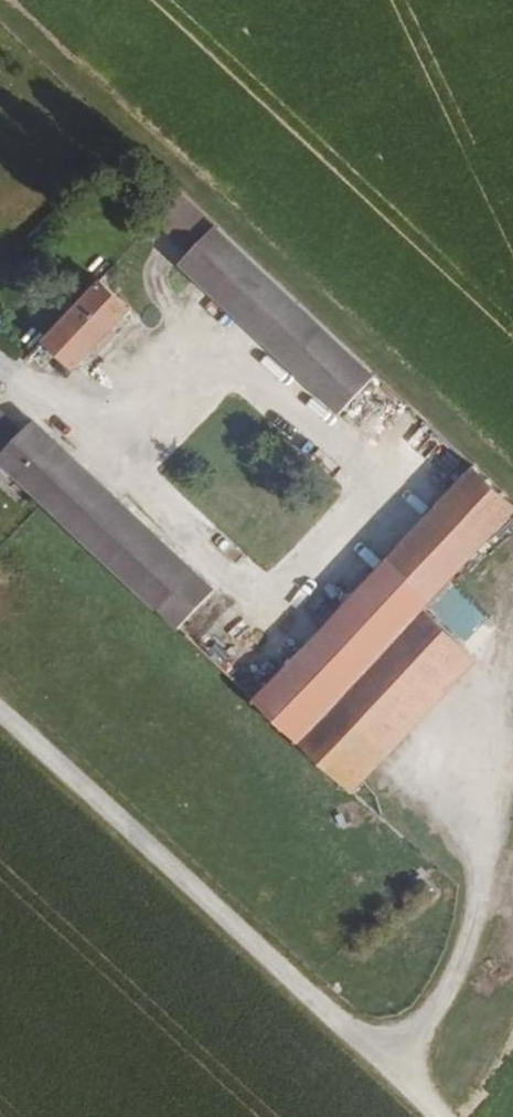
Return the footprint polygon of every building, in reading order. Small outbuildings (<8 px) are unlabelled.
[(196,245),(178,265),(337,412),(372,373),(179,194),(162,213),(196,245)] [(99,281),(44,340),(75,370),(93,351),(100,355),(118,336),(112,330),(130,311),(99,281)] [(165,617),(199,578),(36,424),(24,436),(0,414),(0,462),(165,617)] [(291,739),(421,604),(512,507),(512,504),(474,466),(252,701),(291,739)] [(421,604),(291,739),(350,795),(478,658),(421,604)]
